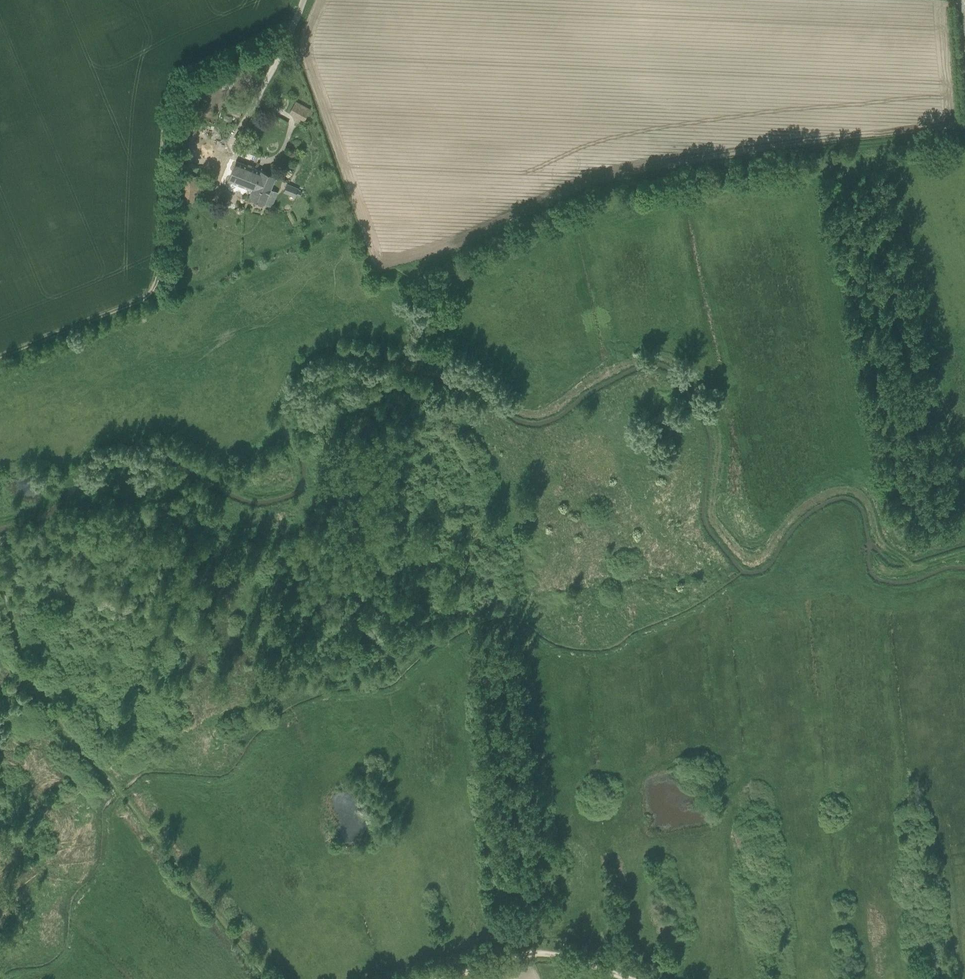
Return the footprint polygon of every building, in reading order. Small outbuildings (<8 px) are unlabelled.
[(288,112),(304,119),(310,107),(293,99),(288,112)] [(257,169),(236,161),(228,181),(252,190),(253,190),(254,186),(255,187),(258,181),(253,179),(257,169)] [(265,204),(276,176),(257,169),(253,179),(258,181),(255,187),(254,186),(253,190),(252,190),(249,197),(265,204)] [(299,188),(287,183),(283,192),(295,197),(296,195),(300,196),(302,192),(298,190),(299,188)]
